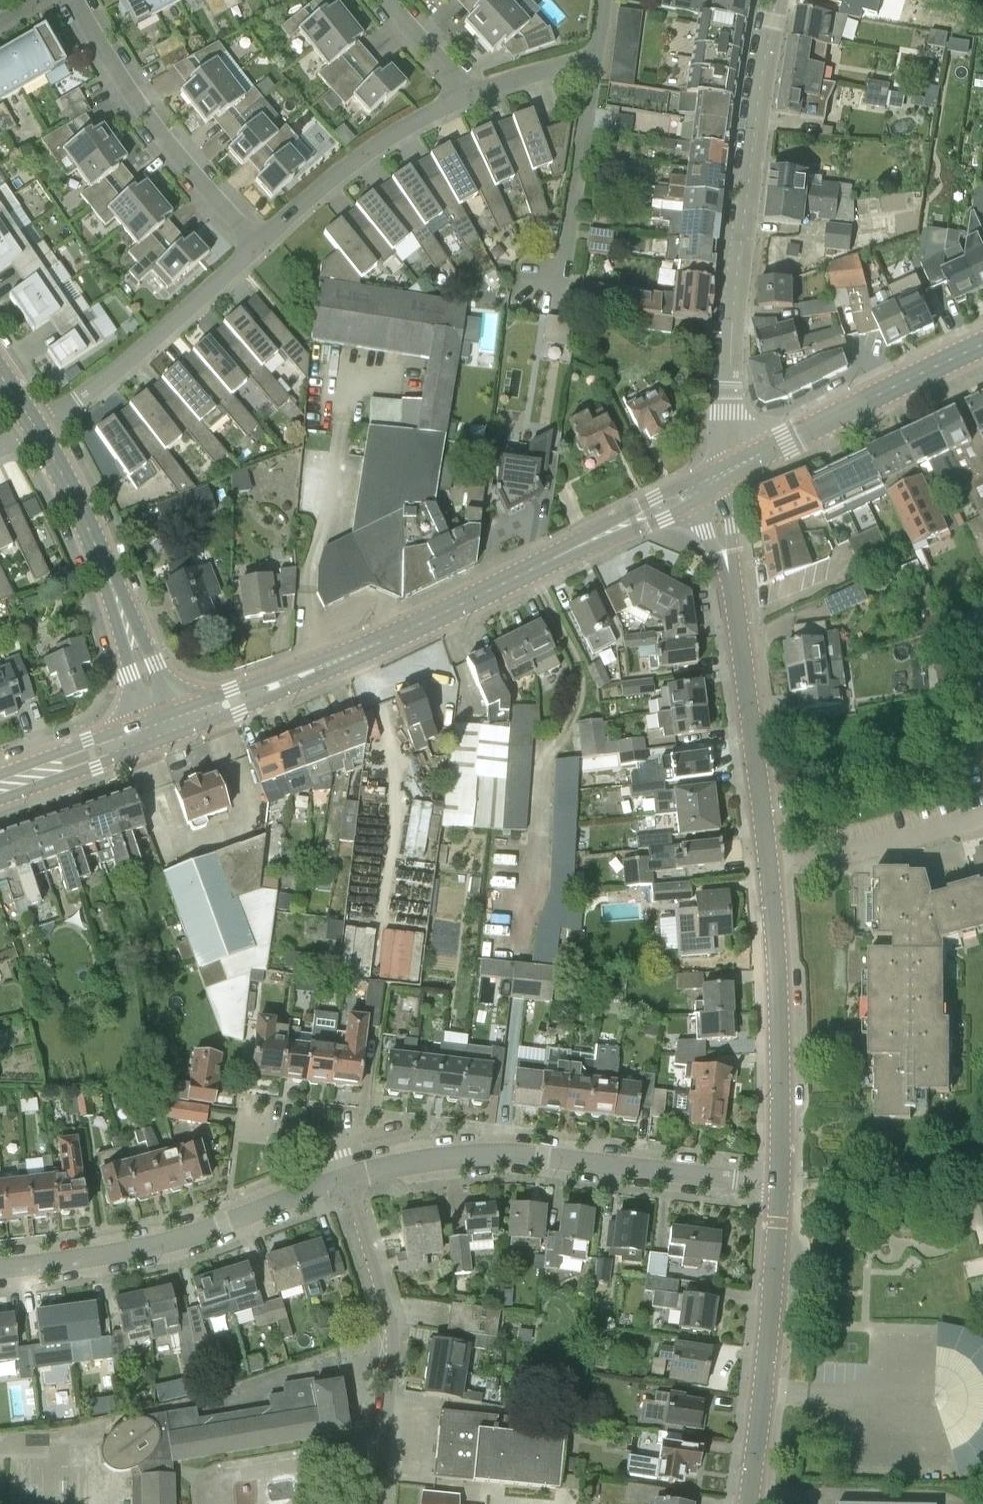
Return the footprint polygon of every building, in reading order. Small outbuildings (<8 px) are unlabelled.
[(154,16),(146,0),(121,0),(122,2),(117,5),(124,17),(128,15),(134,26),(147,19),(147,20),(154,16)] [(179,2),(178,0),(146,0),(154,16),(179,2)] [(227,11),(221,0),(204,0),(213,18),(227,11)] [(240,4),(238,0),(221,0),(227,11),(240,4)] [(313,49),(350,20),(337,3),(330,8),(324,0),(315,0),(280,28),(289,39),(298,31),(313,49)] [(514,6),(509,0),(483,0),(472,10),(474,13),(464,22),(478,38),(514,6)] [(698,14),(744,23),(748,0),(704,0),(704,1),(700,0),(661,0),(659,7),(674,10),(672,19),(689,22),(691,13),(698,14)] [(897,8),(899,0),(867,0),(897,8)] [(970,17),(971,2),(934,0),(934,15),(970,17)] [(478,38),(492,53),(502,43),(504,46),(529,23),(514,6),(478,38)] [(616,21),(640,24),(642,12),(618,9),(616,21)] [(795,37),(832,42),(836,16),(800,9),(795,37)] [(692,53),(737,61),(739,46),(744,23),(698,14),(692,53)] [(331,91),(353,71),(341,57),(354,47),(352,44),(362,35),(350,20),(313,49),(327,67),(318,74),(330,90),(331,91)] [(615,33),(639,36),(640,24),(616,21),(615,33)] [(53,71),(52,71),(65,64),(59,53),(63,51),(56,39),(52,41),(44,27),(31,34),(25,37),(48,74),(53,71)] [(949,34),(931,31),(929,46),(946,49),(949,34)] [(639,36),(615,33),(613,45),(637,48),(639,36)] [(160,59),(183,47),(177,35),(154,48),(160,59)] [(48,74),(25,37),(0,52),(0,53),(23,89),(48,74)] [(785,77),(823,82),(826,66),(825,66),(828,46),(832,47),(832,42),(795,37),(795,40),(790,40),(785,77)] [(193,108),(230,79),(216,61),(226,53),(218,43),(192,57),(202,70),(189,80),(191,83),(180,91),(193,108)] [(637,48),(613,45),(611,57),(635,61),(637,48)] [(186,60),(189,58),(183,47),(160,59),(166,71),(186,60)] [(23,89),(0,53),(0,102),(23,89)] [(727,100),(730,101),(737,61),(692,53),(686,94),(696,95),(696,96),(727,100)] [(610,70),(634,73),(635,61),(611,57),(610,70)] [(353,71),(331,91),(344,105),(353,97),(369,114),(382,102),(384,104),(406,84),(390,66),(379,76),(377,73),(365,85),(353,71)] [(277,70),(257,85),(265,96),(285,81),(277,70)] [(634,73),(610,70),(608,82),(632,85),(634,73)] [(779,114),(826,121),(829,104),(838,85),(823,82),(785,77),(779,114)] [(232,108),(240,117),(262,99),(253,89),(244,96),(230,79),(193,108),(205,124),(216,115),(218,118),(232,108)] [(869,89),(889,92),(891,85),(870,81),(869,89)] [(641,86),(640,94),(661,98),(662,90),(641,86)] [(926,99),(938,101),(941,89),(928,86),(926,99)] [(62,113),(85,100),(78,89),(55,102),(62,113)] [(866,106),(886,109),(889,92),(869,89),(866,106)] [(685,119),(727,124),(730,101),(727,100),(696,96),(695,97),(682,95),(679,115),(685,116),(685,119)] [(265,146),(276,134),(260,116),(269,108),(262,99),(240,117),(248,127),(235,138),(238,141),(227,150),(241,166),(252,157),(265,146)] [(85,100),(62,113),(68,125),(72,123),(91,111),(85,100)] [(16,127),(3,104),(0,106),(0,129),(3,134),(16,127)] [(521,139),(533,172),(547,167),(552,179),(560,176),(560,177),(562,177),(570,121),(568,121),(539,132),(531,110),(520,114),(521,115),(512,118),(519,139),(521,139)] [(679,143),(725,148),(727,124),(685,119),(684,124),(682,123),(679,143)] [(67,177),(76,170),(115,142),(103,125),(91,133),(89,131),(75,141),(66,126),(40,141),(67,177)] [(271,199),(281,190),(292,179),(291,177),(304,165),(289,147),(298,139),(285,126),(276,134),(265,146),(275,158),(263,169),(265,172),(255,181),(271,199)] [(534,224),(544,226),(546,222),(547,212),(533,172),(521,139),(519,139),(507,144),(507,143),(498,146),(488,126),(478,131),(479,131),(470,135),(479,156),(481,155),(495,187),(513,179),(512,177),(516,176),(534,224)] [(664,150),(674,152),(675,142),(665,141),(664,150)] [(112,189),(104,179),(117,169),(115,167),(127,158),(115,142),(76,170),(90,188),(80,195),(89,208),(112,189)] [(686,168),(722,172),(725,148),(679,143),(676,142),(675,148),(681,149),(680,154),(688,155),(686,168)] [(512,224),(495,187),(481,155),(479,156),(468,161),(467,160),(458,164),(447,145),(438,150),(438,151),(430,155),(441,175),(442,175),(459,205),(476,196),(475,194),(479,192),(497,231),(512,224)] [(459,206),(459,205),(442,175),(441,175),(430,182),(429,181),(421,186),(408,167),(399,173),(399,174),(391,179),(404,198),(405,197),(425,226),(441,216),(440,214),(444,212),(465,249),(479,241),(459,206)] [(671,179),(670,186),(670,190),(720,195),(722,172),(686,168),(672,167),(671,179)] [(769,195),(853,201),(854,185),(841,184),(822,182),(821,188),(809,186),(811,173),(772,169),(769,195)] [(108,212),(121,229),(159,198),(146,182),(135,191),(133,188),(120,199),(112,189),(89,208),(98,219),(108,212)] [(12,196),(5,185),(0,188),(0,204),(12,196)] [(659,211),(717,218),(720,195),(670,190),(657,188),(654,188),(653,201),(660,202),(659,211)] [(372,224),(392,250),(407,238),(406,237),(410,234),(434,269),(447,260),(425,226),(405,197),(404,198),(393,205),(393,204),(385,210),(371,193),(362,200),(355,206),(370,225),(372,224)] [(979,291),(982,289),(982,195),(975,194),(973,213),(971,213),(968,242),(966,261),(979,291)] [(766,222),(805,226),(806,214),(818,215),(818,220),(837,222),(855,223),(855,201),(853,201),(769,195),(766,222)] [(19,235),(7,216),(20,207),(12,196),(0,204),(0,247),(19,235)] [(159,245),(150,236),(163,225),(161,222),(172,213),(159,198),(121,229),(137,247),(128,255),(137,265),(159,245)] [(592,212),(601,213),(602,205),(593,203),(592,212)] [(667,239),(714,244),(717,218),(659,211),(658,221),(661,221),(669,222),(668,227),(667,239)] [(318,280),(359,287),(359,285),(359,278),(360,279),(376,265),(375,264),(379,261),(382,264),(395,254),(392,250),(372,224),(370,225),(360,233),(354,238),(339,220),(331,227),(323,233),(337,251),(321,264),(319,278),(318,278),(318,280)] [(825,250),(850,253),(854,227),(828,224),(825,250)] [(586,253),(610,257),(613,232),(589,229),(586,253)] [(956,301),(979,291),(966,261),(968,242),(959,246),(961,233),(949,231),(945,252),(942,271),(947,282),(956,301)] [(23,273),(51,253),(43,241),(29,250),(19,235),(0,247),(0,272),(11,265),(18,276),(23,273)] [(159,245),(137,265),(138,266),(129,274),(138,283),(151,271),(167,288),(185,272),(187,273),(208,254),(192,236),(182,246),(180,243),(167,254),(159,245)] [(677,265),(712,268),(714,244),(667,239),(664,264),(677,265)] [(933,289),(947,282),(942,271),(945,252),(922,263),(933,289)] [(21,313),(56,290),(45,273),(58,264),(51,253),(23,273),(18,276),(24,285),(9,295),(21,313)] [(880,331),(871,304),(859,255),(829,265),(832,292),(848,290),(859,336),(880,331)] [(673,318),(707,322),(712,268),(677,265),(676,277),(674,277),(672,298),(661,297),(661,294),(581,286),(579,307),(647,315),(673,318)] [(888,348),(912,337),(897,305),(885,278),(876,282),(883,298),(871,304),(880,331),(888,348)] [(760,308),(794,307),(793,279),(760,280),(760,308)] [(467,304),(405,294),(359,287),(318,280),(315,280),(311,340),(405,355),(428,359),(421,402),(401,402),(400,431),(439,435),(439,431),(445,431),(467,304)] [(56,331),(60,328),(89,309),(81,297),(68,307),(56,290),(21,313),(33,331),(49,321),(56,331)] [(897,305),(912,337),(934,327),(930,319),(936,317),(925,293),(897,305)] [(802,319),(837,313),(834,300),(800,305),(802,319)] [(60,370),(95,347),(83,329),(96,320),(89,309),(60,328),(56,331),(63,341),(47,352),(60,370)] [(307,380),(308,357),(270,313),(254,327),(239,310),(230,317),(223,324),(239,342),(240,341),(262,366),(277,354),(276,353),(280,349),(305,378),(305,379),(307,380)] [(647,315),(645,331),(671,334),(673,318),(647,315)] [(576,321),(546,316),(542,342),(572,347),(576,321)] [(844,337),(842,331),(839,332),(838,330),(819,339),(811,341),(809,334),(805,335),(802,322),(795,324),(794,320),(772,325),(770,321),(754,325),(763,361),(802,352),(811,349),(844,337)] [(826,380),(830,378),(848,370),(843,355),(848,353),(844,337),(811,349),(826,380)] [(209,369),(231,394),(246,382),(245,380),(249,377),(277,409),(289,398),(262,366),(240,341),(239,342),(229,350),(228,349),(223,355),(208,338),(199,345),(192,352),(208,370),(209,369)] [(789,398),(826,380),(811,349),(802,352),(763,361),(751,364),(751,366),(760,402),(763,404),(766,406),(766,405),(789,399),(789,398)] [(177,396),(200,422),(215,409),(214,408),(218,404),(246,437),(258,426),(231,394),(209,369),(208,370),(198,378),(197,377),(195,379),(196,379),(192,383),(177,365),(168,372),(168,373),(161,379),(176,397),(177,396)] [(657,389),(625,404),(640,432),(645,430),(650,440),(669,429),(665,420),(671,416),(657,389)] [(144,423),(165,450),(181,438),(180,437),(186,431),(214,464),(226,453),(200,422),(177,396),(176,397),(166,405),(166,404),(164,406),(160,410),(145,392),(136,399),(129,405),(143,424),(144,423)] [(982,439),(982,398),(967,406),(979,431),(982,439)] [(585,414),(568,423),(587,459),(594,456),(599,466),(618,456),(613,446),(618,443),(601,410),(587,417),(585,414)] [(967,489),(980,517),(968,524),(976,539),(982,536),(982,439),(979,431),(969,435),(958,410),(935,421),(967,489)] [(127,475),(128,478),(146,466),(145,464),(151,459),(178,494),(195,488),(165,450),(144,423),(143,424),(133,431),(132,431),(130,432),(126,436),(112,418),(95,430),(116,460),(114,462),(122,478),(127,475)] [(956,494),(967,489),(935,421),(903,436),(918,467),(929,462),(930,464),(942,458),(941,464),(956,494)] [(399,431),(368,428),(350,535),(323,547),(318,566),(318,594),(324,608),(370,586),(373,588),(401,600),(399,431)] [(416,506),(434,506),(439,473),(441,459),(445,431),(439,431),(439,435),(400,431),(401,601),(435,585),(416,544),(431,537),(416,506)] [(496,495),(497,494),(506,513),(540,495),(536,486),(536,485),(536,484),(536,482),(535,482),(537,470),(544,471),(550,434),(531,444),(528,463),(500,460),(496,489),(495,489),(494,492),(496,495)] [(868,452),(889,496),(902,523),(916,553),(929,547),(927,542),(950,532),(918,467),(903,436),(868,452)] [(871,504),(889,496),(868,452),(851,460),(871,504)] [(850,514),(871,504),(851,460),(829,470),(850,514)] [(828,524),(850,514),(829,470),(810,480),(824,514),(823,514),(828,524)] [(800,524),(823,514),(824,514),(810,480),(807,473),(756,493),(764,534),(796,522),(800,534),(803,534),(800,524)] [(446,559),(454,575),(475,565),(483,489),(468,487),(463,530),(461,531),(455,521),(443,526),(451,544),(449,546),(453,555),(446,559)] [(165,527),(213,508),(206,489),(158,508),(165,527)] [(49,575),(17,505),(15,506),(15,507),(4,512),(4,511),(0,513),(0,552),(12,547),(11,546),(16,543),(34,582),(49,575)] [(435,585),(454,575),(446,559),(453,555),(449,546),(451,544),(443,526),(434,506),(416,506),(431,537),(416,544),(435,585)] [(773,583),(813,565),(803,534),(800,534),(796,522),(764,534),(773,583)] [(848,541),(854,553),(885,539),(879,527),(848,541)] [(854,553),(859,564),(890,550),(885,539),(854,553)] [(859,564),(864,575),(895,560),(890,550),(859,564)] [(182,627),(187,625),(188,627),(190,629),(191,630),(193,631),(195,632),(197,632),(200,632),(202,632),(204,631),(205,629),(207,628),(208,626),(209,624),(209,622),(209,619),(208,617),(214,615),(207,599),(219,595),(209,566),(165,583),(172,602),(175,601),(179,609),(176,610),(182,627)] [(0,568),(0,600),(14,597),(0,568)] [(271,576),(240,580),(246,620),(263,618),(263,622),(276,621),(274,609),(283,608),(281,595),(295,593),(296,568),(279,571),(280,576),(271,577),(271,576)] [(645,624),(650,612),(666,584),(643,572),(604,591),(616,615),(621,612),(645,624)] [(662,632),(658,633),(659,645),(691,641),(690,636),(693,636),(688,595),(666,584),(650,612),(660,618),(662,632)] [(833,616),(869,600),(861,584),(825,600),(833,616)] [(609,629),(593,597),(570,609),(586,641),(585,641),(592,655),(615,643),(609,629)] [(790,669),(828,664),(825,644),(829,643),(826,622),(799,626),(801,642),(787,644),(790,669)] [(516,635),(534,672),(536,674),(558,663),(552,652),(539,624),(516,635)] [(653,633),(622,637),(624,650),(654,646),(655,646),(653,633)] [(512,683),(534,672),(516,635),(494,646),(509,674),(507,674),(512,683)] [(59,654),(44,659),(50,676),(57,674),(66,699),(71,697),(72,700),(82,697),(81,694),(87,692),(78,667),(90,663),(81,637),(56,646),(59,654)] [(648,658),(649,671),(696,665),(694,641),(691,641),(659,645),(655,646),(654,646),(656,657),(648,658)] [(507,730),(507,726),(508,708),(509,700),(496,676),(486,651),(466,660),(478,688),(487,708),(487,727),(507,730)] [(3,714),(5,717),(17,713),(13,701),(33,694),(19,657),(5,662),(8,668),(0,671),(0,715),(3,714)] [(598,689),(610,683),(600,662),(587,668),(598,689)] [(810,709),(842,705),(839,682),(830,683),(828,664),(790,669),(794,694),(808,693),(810,709)] [(622,697),(654,693),(652,679),(621,683),(622,697)] [(658,714),(702,708),(699,684),(666,688),(659,689),(661,700),(656,701),(658,714)] [(418,689),(395,697),(415,753),(428,748),(426,743),(436,739),(418,689)] [(508,708),(507,726),(532,726),(540,726),(538,707),(508,708)] [(664,738),(672,737),(705,733),(702,708),(658,714),(657,714),(659,730),(663,730),(664,738)] [(335,719),(352,766),(362,764),(366,734),(359,710),(335,719)] [(353,771),(352,766),(335,719),(312,728),(331,775),(344,770),(345,774),(353,772),(353,771)] [(578,735),(603,732),(602,720),(577,723),(578,735)] [(507,735),(507,730),(487,727),(453,725),(440,827),(500,831),(501,817),(502,804),(503,791),(504,778),(505,764),(506,747),(507,735)] [(506,747),(531,749),(532,726),(521,726),(520,736),(507,735),(506,747)] [(520,736),(521,726),(507,726),(507,730),(507,735),(520,736)] [(318,780),(331,775),(312,728),(291,736),(311,788),(320,785),(318,780)] [(580,747),(605,743),(603,732),(578,735),(580,747)] [(290,796),(311,788),(291,736),(271,743),(290,796)] [(618,754),(645,751),(643,738),(605,743),(606,755),(618,754)] [(282,799),(290,796),(271,743),(248,752),(261,786),(266,800),(281,794),(282,799)] [(581,759),(606,755),(605,743),(580,747),(581,759)] [(505,764),(530,766),(531,749),(506,747),(505,764)] [(645,751),(618,754),(620,766),(647,762),(645,751)] [(672,780),(672,781),(711,776),(708,752),(669,757),(669,758),(661,759),(662,770),(655,771),(657,783),(664,783),(664,781),(672,780)] [(554,773),(577,774),(578,758),(555,761),(554,773)] [(504,778),(529,779),(530,766),(505,764),(504,778)] [(554,785),(577,786),(577,774),(554,773),(554,785)] [(206,819),(227,812),(214,776),(200,781),(198,776),(187,780),(189,785),(175,790),(188,826),(191,825),(192,828),(195,830),(206,826),(207,823),(206,819)] [(503,791),(528,793),(529,779),(504,778),(503,791)] [(664,783),(657,783),(629,787),(629,788),(620,789),(621,797),(630,796),(631,799),(653,796),(655,816),(675,814),(716,809),(713,786),(665,792),(664,783)] [(553,796),(576,797),(577,786),(554,785),(553,796)] [(502,804),(528,806),(528,793),(503,791),(502,804)] [(134,843),(147,838),(133,794),(107,802),(128,867),(140,863),(134,843)] [(553,808),(576,809),(576,797),(553,796),(553,808)] [(415,800),(404,853),(423,857),(434,804),(415,800)] [(339,841),(354,843),(359,803),(345,801),(339,841)] [(116,871),(128,867),(107,802),(82,810),(97,855),(110,851),(116,871)] [(501,817),(527,819),(528,806),(502,804),(501,817)] [(552,820),(575,821),(576,809),(553,808),(552,820)] [(675,814),(678,836),(718,831),(716,809),(675,814)] [(84,860),(97,855),(82,810),(57,818),(78,883),(90,880),(84,860)] [(500,831),(526,832),(527,819),(501,817),(500,831)] [(81,891),(78,883),(57,818),(30,827),(45,872),(58,868),(67,895),(81,891)] [(552,831),(575,832),(575,821),(552,820),(552,831)] [(32,876),(45,872),(30,827),(3,836),(24,900),(27,909),(41,904),(32,876)] [(551,843),(574,844),(575,832),(552,831),(551,843)] [(665,847),(672,847),(671,834),(636,837),(637,850),(665,847)] [(262,972),(266,972),(277,892),(259,889),(265,835),(213,854),(214,855),(162,874),(222,1038),(243,1040),(248,990),(250,970),(262,972)] [(24,900),(3,836),(0,837),(0,886),(5,885),(12,905),(24,900)] [(654,886),(652,873),(722,866),(719,842),(680,845),(672,847),(665,847),(666,857),(650,858),(621,860),(623,876),(620,877),(621,886),(624,886),(624,888),(651,886),(654,886)] [(551,855),(574,856),(574,844),(551,843),(551,855)] [(951,1020),(945,1020),(945,943),(982,933),(982,847),(976,849),(977,856),(973,857),(979,878),(950,886),(950,883),(932,888),(928,872),(911,872),(911,870),(875,870),(875,938),(882,938),(882,951),(869,951),(869,1058),(875,1058),(875,1120),(911,1121),(911,1111),(917,1111),(917,1094),(950,1094),(951,1020)] [(550,867),(573,868),(574,856),(551,855),(550,867)] [(550,878),(573,879),(573,868),(550,867),(550,878)] [(549,890),(572,891),(573,879),(550,878),(549,890)] [(654,886),(651,886),(653,903),(691,900),(690,883),(654,886)] [(545,901),(567,909),(572,894),(572,891),(549,890),(545,901)] [(728,934),(725,896),(696,898),(697,911),(675,912),(679,957),(712,954),(710,936),(728,934)] [(541,913),(563,921),(567,909),(545,901),(541,913)] [(582,912),(566,910),(563,921),(560,929),(580,932),(582,912)] [(559,932),(560,929),(563,921),(541,913),(537,924),(559,932)] [(534,942),(558,944),(559,932),(537,924),(535,929),(534,942)] [(343,969),(374,970),(376,928),(345,926),(343,969)] [(385,929),(381,978),(411,980),(413,955),(423,955),(425,933),(385,929)] [(533,954),(556,956),(558,944),(534,942),(533,954)] [(531,966),(555,969),(556,956),(533,954),(531,966)] [(510,1000),(550,1004),(555,969),(531,966),(514,964),(510,1000)] [(695,1016),(732,1014),(730,984),(702,986),(702,974),(676,975),(677,991),(701,989),(701,1003),(694,1004),(695,1016)] [(296,998),(313,1000),(315,981),(298,979),(296,998)] [(344,1034),(336,1033),(330,1084),(358,1088),(365,1027),(378,1028),(383,983),(368,981),(363,1017),(347,1015),(344,1034)] [(305,1081),(330,1084),(336,1033),(338,1015),(313,1013),(309,1046),(305,1081)] [(676,1054),(703,1055),(702,1042),(733,1040),(732,1014),(695,1016),(696,1040),(675,1041),(676,1054)] [(251,1075),(282,1078),(287,1028),(275,1027),(276,1019),(273,1019),(262,1017),(256,1017),(253,1035),(256,1036),(251,1075)] [(289,1020),(288,1027),(298,1028),(299,1021),(289,1020)] [(282,1078),(305,1081),(309,1046),(297,1045),(298,1028),(288,1027),(287,1028),(282,1078)] [(385,1091),(410,1094),(415,1056),(418,1030),(410,1029),(409,1040),(404,1039),(402,1054),(389,1053),(385,1091)] [(441,1045),(442,1044),(443,1033),(435,1032),(433,1044),(441,1045)] [(460,1099),(464,1062),(466,1047),(442,1044),(441,1045),(439,1059),(435,1097),(460,1099)] [(464,1062),(460,1099),(485,1103),(486,1095),(498,1096),(503,1052),(492,1050),(490,1065),(464,1062)] [(612,1117),(616,1082),(618,1060),(608,1059),(609,1054),(606,1052),(595,1050),(595,1055),(588,1114),(612,1117)] [(168,1080),(166,1097),(213,1104),(221,1056),(194,1052),(189,1084),(168,1080)] [(563,1112),(570,1058),(570,1057),(545,1054),(544,1063),(539,1109),(563,1112)] [(563,1112),(588,1114),(595,1055),(580,1054),(579,1060),(570,1058),(563,1112)] [(688,1093),(726,1098),(727,1083),(734,1084),(735,1071),(704,1067),(703,1055),(676,1054),(674,1054),(673,1065),(691,1067),(688,1093)] [(410,1094),(435,1097),(439,1059),(415,1056),(410,1094)] [(512,1106),(539,1109),(544,1063),(517,1060),(512,1106)] [(638,1100),(651,1102),(653,1090),(655,1076),(641,1074),(639,1085),(616,1082),(612,1117),(623,1118),(623,1121),(636,1122),(638,1100)] [(653,1090),(651,1102),(650,1109),(651,1109),(650,1117),(663,1119),(665,1102),(666,1091),(653,1090)] [(80,1118),(94,1116),(90,1095),(89,1091),(76,1092),(78,1102),(80,1118)] [(70,1103),(78,1102),(76,1092),(69,1093),(70,1103)] [(671,1114),(685,1116),(693,1117),(692,1128),(722,1131),(726,1098),(688,1093),(674,1092),(671,1114)] [(114,1110),(129,1106),(126,1095),(111,1099),(114,1110)] [(165,1117),(204,1123),(207,1108),(168,1102),(165,1117)] [(150,1128),(143,1130),(146,1143),(149,1154),(157,1181),(160,1192),(184,1186),(174,1149),(161,1152),(161,1151),(150,1128)] [(143,1130),(135,1132),(138,1145),(146,1143),(143,1130)] [(135,1199),(125,1162),(118,1137),(110,1139),(113,1150),(97,1155),(101,1171),(102,1171),(110,1206),(135,1199)] [(53,1170),(57,1214),(86,1210),(76,1138),(57,1140),(60,1169),(53,1170)] [(174,1149),(184,1186),(208,1179),(204,1163),(210,1161),(205,1143),(182,1148),(181,1147),(174,1149)] [(135,1199),(160,1192),(157,1181),(149,1154),(137,1157),(138,1159),(125,1162),(135,1199)] [(31,1217),(57,1214),(53,1170),(51,1156),(42,1157),(44,1169),(26,1171),(31,1217)] [(6,1220),(31,1217),(26,1171),(26,1165),(16,1166),(17,1173),(0,1175),(6,1220)] [(449,1238),(452,1275),(471,1273),(469,1244),(471,1244),(472,1252),(493,1250),(492,1235),(497,1235),(494,1204),(463,1207),(466,1236),(449,1238)] [(539,1249),(540,1242),(542,1208),(513,1206),(510,1247),(539,1249)] [(587,1245),(591,1213),(563,1210),(560,1236),(547,1234),(543,1269),(558,1271),(559,1259),(585,1262),(587,1245)] [(426,1256),(442,1254),(436,1211),(400,1217),(406,1255),(396,1257),(399,1271),(427,1266),(426,1256)] [(611,1250),(641,1253),(645,1219),(617,1216),(616,1223),(610,1222),(607,1248),(611,1249),(611,1250)] [(681,1267),(699,1269),(700,1261),(717,1263),(720,1235),(703,1233),(704,1226),(686,1224),(685,1231),(670,1229),(667,1256),(667,1257),(682,1259),(681,1267)] [(292,1251),(303,1286),(307,1300),(322,1296),(318,1284),(316,1285),(316,1283),(344,1274),(339,1255),(326,1259),(321,1242),(292,1251)] [(276,1295),(303,1286),(292,1251),(265,1259),(276,1295)] [(667,1257),(667,1256),(649,1253),(646,1276),(664,1279),(667,1257)] [(607,1282),(610,1261),(595,1259),(593,1280),(607,1282)] [(276,1323),(270,1303),(264,1305),(259,1288),(256,1289),(249,1264),(221,1273),(233,1313),(234,1315),(252,1310),(257,1329),(276,1323)] [(191,1330),(196,1352),(208,1349),(206,1340),(207,1340),(202,1321),(213,1318),(233,1313),(221,1273),(193,1281),(201,1306),(188,1310),(191,1330)] [(151,1341),(177,1335),(181,1334),(181,1333),(170,1288),(142,1294),(151,1338),(151,1341)] [(141,1345),(151,1338),(142,1294),(114,1300),(120,1331),(113,1332),(114,1336),(110,1338),(113,1360),(114,1368),(128,1366),(126,1350),(135,1348),(141,1345)] [(679,1312),(676,1328),(710,1333),(715,1301),(676,1295),(674,1311),(679,1312)] [(270,1303),(276,1323),(282,1341),(293,1337),(282,1300),(270,1303)] [(451,1303),(450,1314),(498,1322),(500,1311),(451,1303)] [(113,1360),(110,1338),(100,1339),(95,1305),(66,1309),(72,1358),(73,1365),(113,1360)] [(53,1361),(72,1358),(66,1309),(36,1313),(40,1346),(31,1348),(34,1370),(54,1368),(53,1361)] [(498,1322),(450,1314),(447,1330),(464,1333),(496,1339),(498,1322)] [(31,1348),(18,1349),(14,1315),(0,1317),(0,1362),(18,1360),(20,1372),(34,1370),(31,1348)] [(937,1397),(961,1476),(982,1463),(982,1341),(963,1329),(936,1323),(937,1397)] [(181,1333),(181,1334),(177,1335),(184,1367),(198,1364),(196,1352),(191,1330),(181,1333)] [(429,1368),(465,1373),(470,1346),(471,1348),(484,1350),(485,1349),(494,1350),(496,1339),(464,1333),(462,1345),(433,1341),(429,1368)] [(671,1362),(669,1378),(705,1384),(710,1351),(674,1346),(673,1348),(660,1346),(658,1360),(671,1362)] [(425,1395),(480,1403),(482,1395),(462,1392),(465,1373),(429,1368),(425,1395)] [(174,1474),(173,1474),(173,1463),(319,1439),(319,1440),(347,1435),(343,1411),(339,1382),(314,1386),(313,1380),(283,1385),(285,1394),(269,1397),(270,1408),(198,1420),(196,1409),(166,1414),(122,1421),(123,1423),(117,1427),(111,1432),(107,1438),(103,1444),(99,1444),(102,1466),(106,1465),(107,1467),(109,1469),(111,1470),(114,1471),(116,1472),(121,1472),(126,1472),(131,1471),(132,1477),(133,1503),(175,1503),(174,1474)] [(664,1423),(664,1425),(702,1431),(706,1404),(684,1400),(684,1397),(669,1394),(669,1395),(655,1393),(653,1406),(659,1407),(657,1422),(664,1423)] [(558,1490),(560,1466),(565,1418),(522,1411),(521,1419),(440,1411),(433,1478),(558,1490)] [(631,1476),(654,1479),(680,1484),(681,1474),(692,1476),(694,1468),(696,1468),(698,1449),(679,1446),(681,1435),(648,1430),(645,1447),(649,1448),(648,1459),(634,1457),(631,1476)] [(664,1502),(665,1489),(627,1484),(625,1503),(680,1503),(664,1502)] [(459,1495),(424,1492),(423,1503),(459,1503),(459,1495)]
